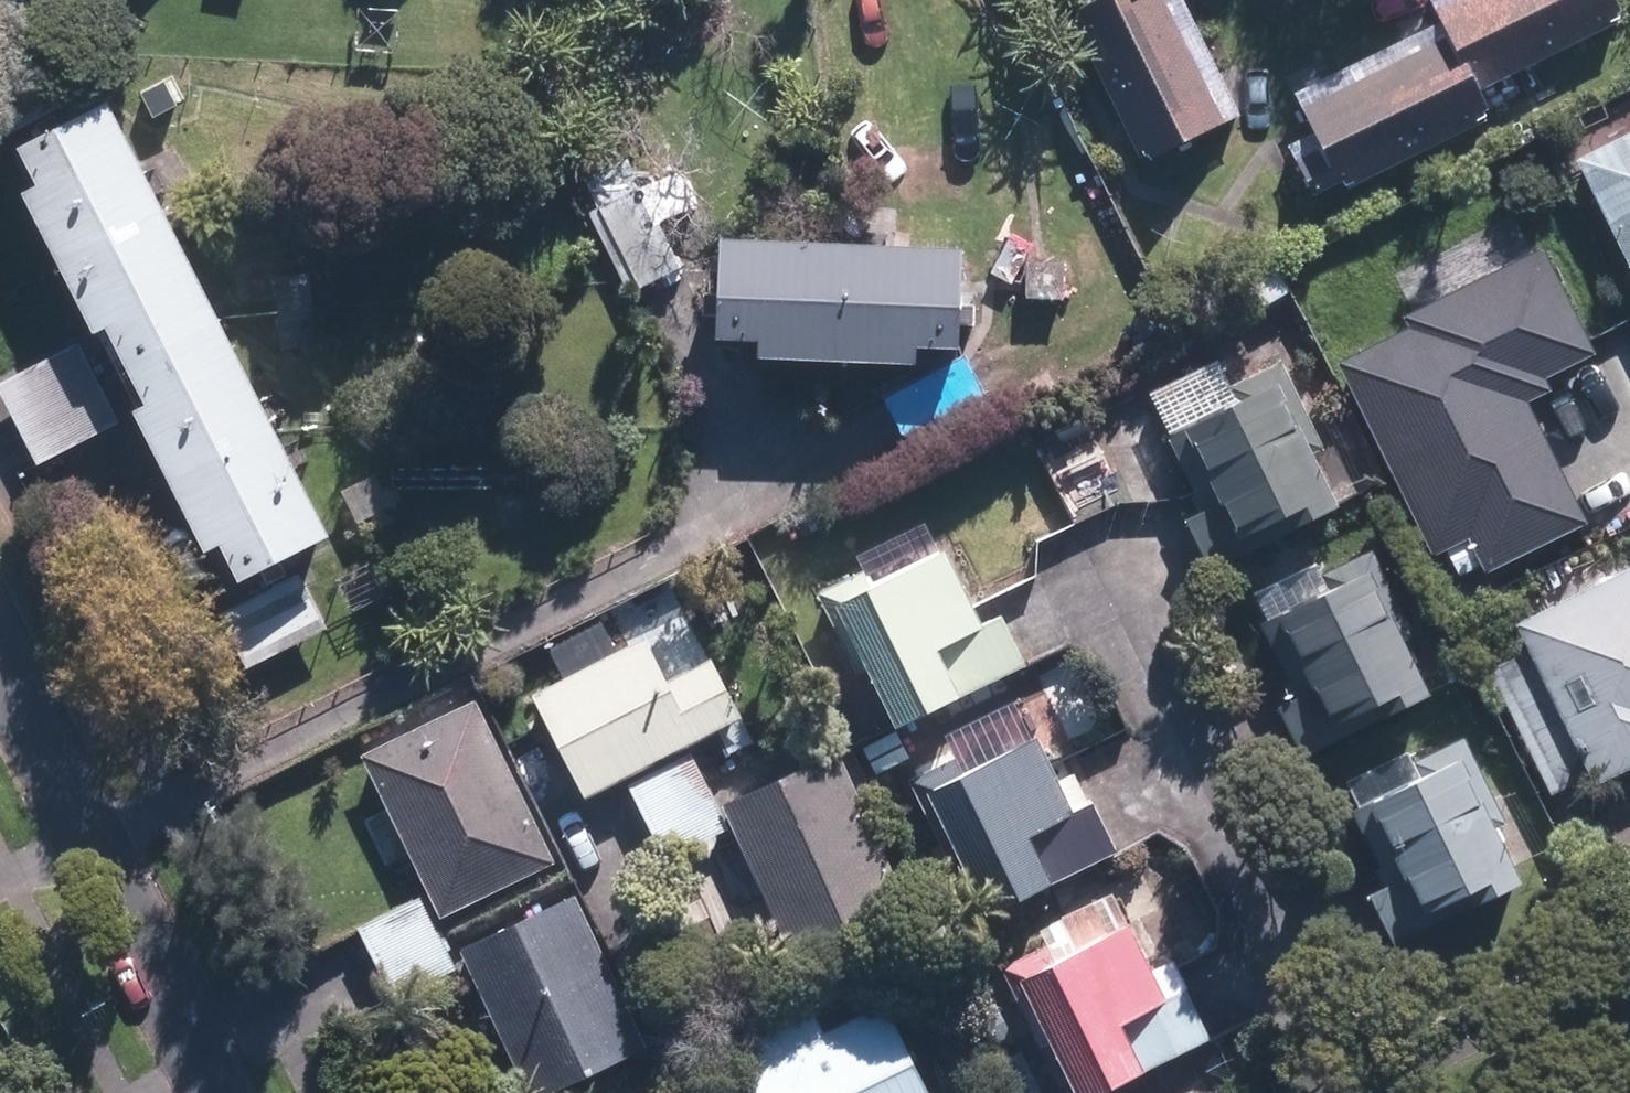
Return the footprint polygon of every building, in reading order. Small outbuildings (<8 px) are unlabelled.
[(1065,19),(1129,154),(1137,151),(1138,156),(1212,119),(1156,0),(1088,0),(1069,9),(1071,16),(1065,19)] [(1295,105),(1317,151),(1289,163),(1304,194),(1332,180),(1336,179),(1338,184),(1480,114),(1466,88),(1615,15),(1608,0),(1441,0),(1425,7),(1438,35),(1295,105)] [(322,543),(100,105),(10,150),(231,588),(322,543)] [(1629,286),(1629,128),(1568,158),(1629,286)] [(676,272),(634,192),(589,215),(631,295),(676,272)] [(833,362),(836,245),(714,241),(711,341),(755,343),(754,359),(833,362)] [(836,245),(833,362),(912,365),(912,347),(955,348),(958,249),(836,245)] [(1025,263),(1025,247),(974,247),(974,303),(1062,301),(1062,262),(1025,263)] [(1587,351),(1541,255),(1406,319),(1412,333),(1345,365),(1435,553),(1472,536),(1489,571),(1588,524),(1528,398),(1547,389),(1539,374),(1587,351)] [(311,345),(307,271),(270,274),(274,346),(311,345)] [(0,378),(0,404),(32,466),(117,422),(74,339),(0,378)] [(1211,566),(1335,507),(1309,452),(1326,444),(1283,355),(1229,384),(1236,399),(1167,433),(1204,506),(1184,515),(1211,566)] [(483,400),(484,358),(441,357),(440,399),(483,400)] [(388,506),(371,473),(336,492),(354,525),(388,506)] [(1295,758),(1419,696),(1393,643),(1411,634),(1367,546),(1312,573),(1320,588),(1251,622),(1287,695),(1268,704),(1295,758)] [(976,624),(941,549),(867,585),(859,568),(812,592),(852,674),(858,673),(885,729),(1024,663),(1000,613),(976,624)] [(1505,624),(1585,785),(1629,763),(1629,562),(1505,624)] [(322,624),(303,583),(220,622),(239,664),(322,624)] [(529,690),(583,795),(737,718),(707,657),(661,679),(638,635),(529,690)] [(546,862),(468,697),(351,754),(431,918),(546,862)] [(905,757),(891,729),(856,746),(870,774),(905,757)] [(1386,945),(1511,884),(1484,829),(1501,821),(1458,735),(1405,761),(1412,776),(1342,810),(1378,882),(1359,892),(1386,945)] [(1066,810),(1030,736),(957,771),(949,754),(900,778),(941,862),(947,859),(974,916),(1113,849),(1089,799),(1066,810)] [(715,801),(786,959),(903,907),(834,748),(715,801)] [(686,751),(621,783),(658,859),(724,827),(686,751)] [(568,893),(453,948),(521,1092),(534,1092),(639,1044),(568,893)] [(451,969),(414,895),(351,925),(387,1001),(451,969)] [(1204,1036),(1181,987),(1157,998),(1122,924),(1048,959),(1040,942),(993,966),(1033,1050),(1039,1047),(1061,1092),(1089,1092),(1204,1036)] [(882,1001),(822,1031),(814,1012),(732,1051),(751,1092),(926,1092),(882,1001)]
